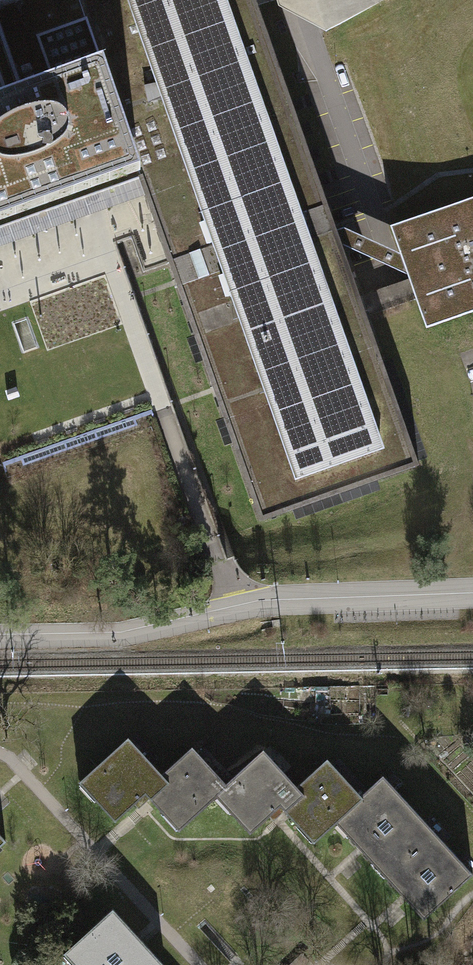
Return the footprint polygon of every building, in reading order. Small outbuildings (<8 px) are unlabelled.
[(84,198),(117,186),(139,179),(142,178),(140,172),(141,172),(103,65),(102,66),(79,0),(22,0),(0,8),(0,228),(84,198)] [(139,179),(260,521),(420,465),(343,249),(339,236),(255,1),(255,0),(79,0),(102,66),(103,65),(141,172),(140,172),(142,178),(139,179)] [(278,7),(326,32),(384,0),(276,0),(278,7)] [(117,186),(84,198),(0,228),(0,246),(123,203),(117,186)] [(391,227),(401,258),(409,279),(415,295),(426,328),(472,312),(472,198),(391,227)] [(409,279),(401,258),(345,234),(339,236),(343,249),(409,279)] [(415,295),(409,279),(362,295),(368,312),(415,295)] [(216,797),(215,795),(227,784),(226,783),(192,747),(162,774),(128,737),(79,782),(115,822),(145,794),(179,831),(216,797)] [(226,783),(227,784),(215,795),(216,797),(250,834),(280,807),(314,843),(336,823),(335,822),(362,797),(361,795),(327,758),(297,786),(263,749),(226,783)] [(361,795),(362,797),(335,822),(336,823),(386,877),(435,832),(383,775),(361,795)] [(472,874),(435,832),(386,877),(424,919),(472,874)] [(113,908),(63,953),(74,964),(165,964),(113,908)] [(288,964),(307,964),(311,961),(302,952),(288,964)]
